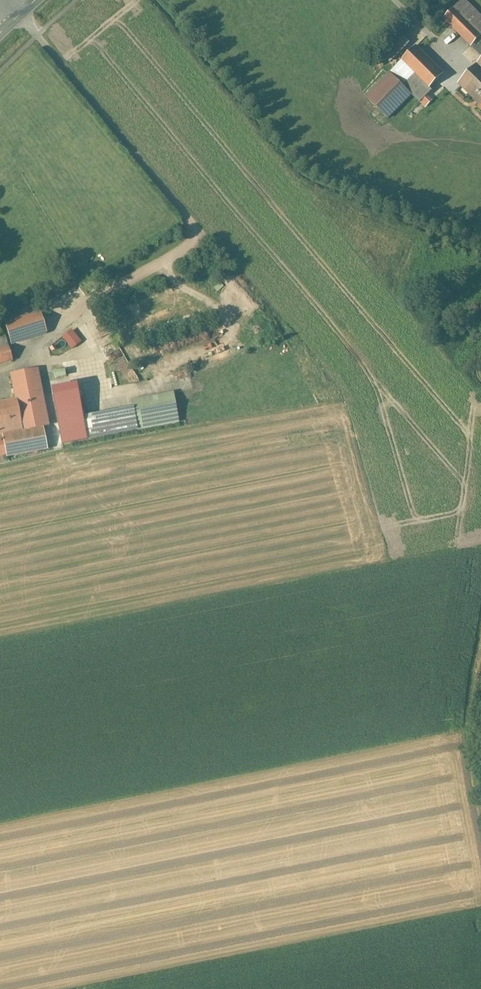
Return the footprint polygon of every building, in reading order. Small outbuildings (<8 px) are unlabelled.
[(422,0),(422,1),(422,3),(423,4),(424,5),(425,6),(426,7),(428,8),(430,9),(433,9),(435,9),(437,8),(438,7),(439,6),(440,5),(441,4),(442,3),(442,2),(443,0),(422,0)] [(465,0),(461,0),(454,7),(480,34),(480,16),(465,0)] [(454,7),(444,18),(472,46),(480,37),(480,34),(454,7)] [(472,46),(480,55),(480,37),(472,46)] [(444,74),(416,47),(402,61),(415,74),(430,88),(444,74)] [(402,61),(391,73),(404,85),(415,74),(402,61)] [(478,64),(459,83),(480,105),(480,67),(478,64)] [(404,85),(391,73),(366,97),(388,119),(412,94),(404,85)] [(415,74),(404,85),(412,94),(421,103),(433,91),(430,88),(415,74)] [(36,300),(16,306),(17,311),(2,316),(11,344),(12,344),(46,333),(36,300)] [(200,315),(188,319),(190,327),(202,324),(200,315)] [(0,338),(0,349),(8,346),(5,337),(0,338)] [(12,361),(8,346),(0,349),(0,364),(12,361)] [(67,361),(67,370),(59,370),(59,376),(81,374),(80,360),(67,361)] [(37,370),(11,375),(16,400),(17,400),(23,431),(22,432),(23,432),(23,431),(38,428),(48,426),(37,370)] [(77,393),(53,397),(62,444),(86,439),(81,417),(77,393)] [(172,393),(131,401),(134,413),(133,413),(132,413),(133,414),(136,430),(178,422),(172,393)] [(0,403),(0,436),(2,435),(22,432),(23,431),(17,400),(16,400),(0,403)] [(132,407),(81,417),(86,439),(136,430),(133,414),(132,413),(133,413),(132,407)] [(23,431),(23,432),(22,432),(2,435),(6,455),(7,457),(8,457),(8,456),(16,455),(17,455),(26,453),(27,453),(36,451),(37,451),(46,449),(47,449),(42,428),(39,428),(38,428),(23,431)]
